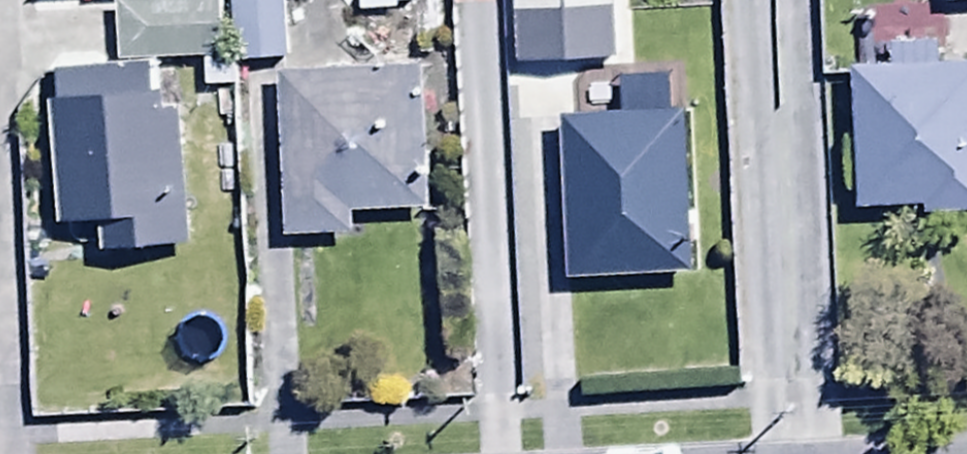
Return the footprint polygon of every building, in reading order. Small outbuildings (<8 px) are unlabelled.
[(233,68),(285,66),(282,0),(230,0),(233,68)] [(356,20),(420,17),(419,0),(355,0),(356,20)] [(616,0),(513,0),(513,73),(616,73),(616,0)] [(944,18),(966,16),(966,0),(943,0),(944,18)] [(218,8),(112,14),(115,69),(221,63),(218,8)] [(923,220),(923,228),(966,228),(966,79),(934,80),(934,51),(889,52),(889,79),(848,80),(851,221),(923,220)] [(155,74),(51,78),(54,234),(99,232),(100,264),(176,261),(175,229),(168,229),(165,171),(180,171),(178,121),(156,122),(155,74)] [(284,248),(346,245),(345,216),(426,211),(419,77),(275,84),(284,248)] [(683,122),(558,129),(567,293),(692,286),(683,122)]
